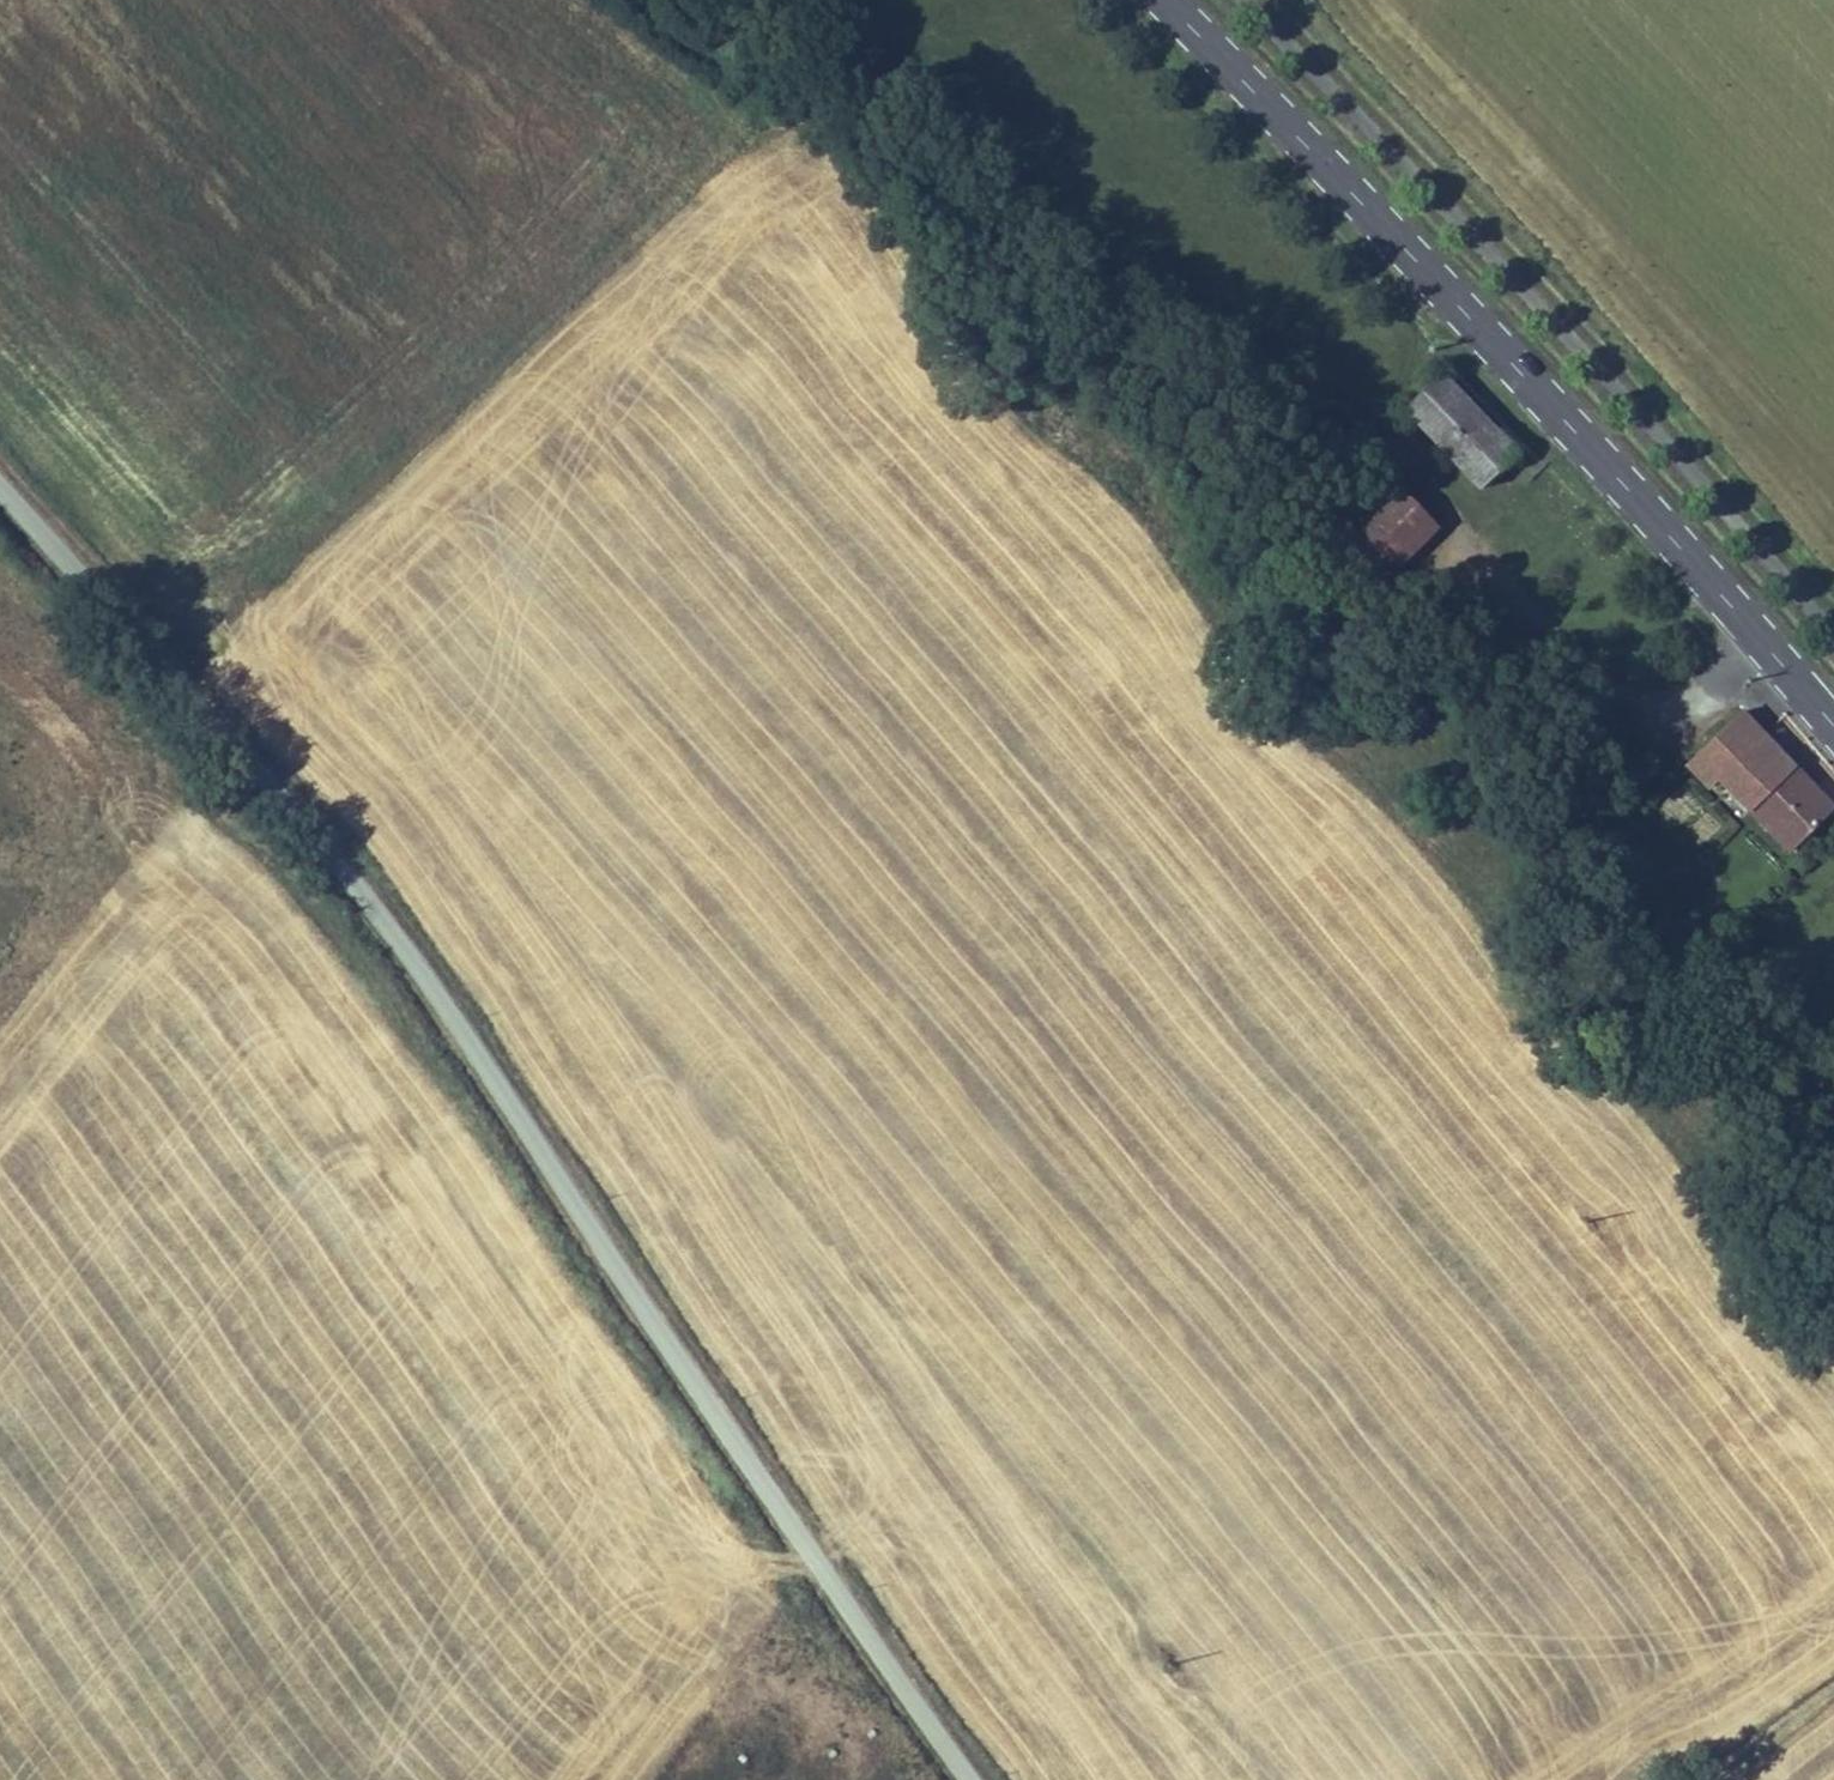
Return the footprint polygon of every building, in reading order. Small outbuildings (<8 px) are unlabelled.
[(1480,489),(1517,454),(1445,378),(1408,413),(1480,489)] [(1373,462),(1301,533),(1365,600),(1438,530),(1373,462)] [(1833,810),(1741,712),(1687,764),(1709,788),(1719,779),(1728,770),(1743,786),(1734,795),(1790,851),(1833,810)] [(1743,786),(1728,770),(1719,779),(1734,795),(1743,786)]
